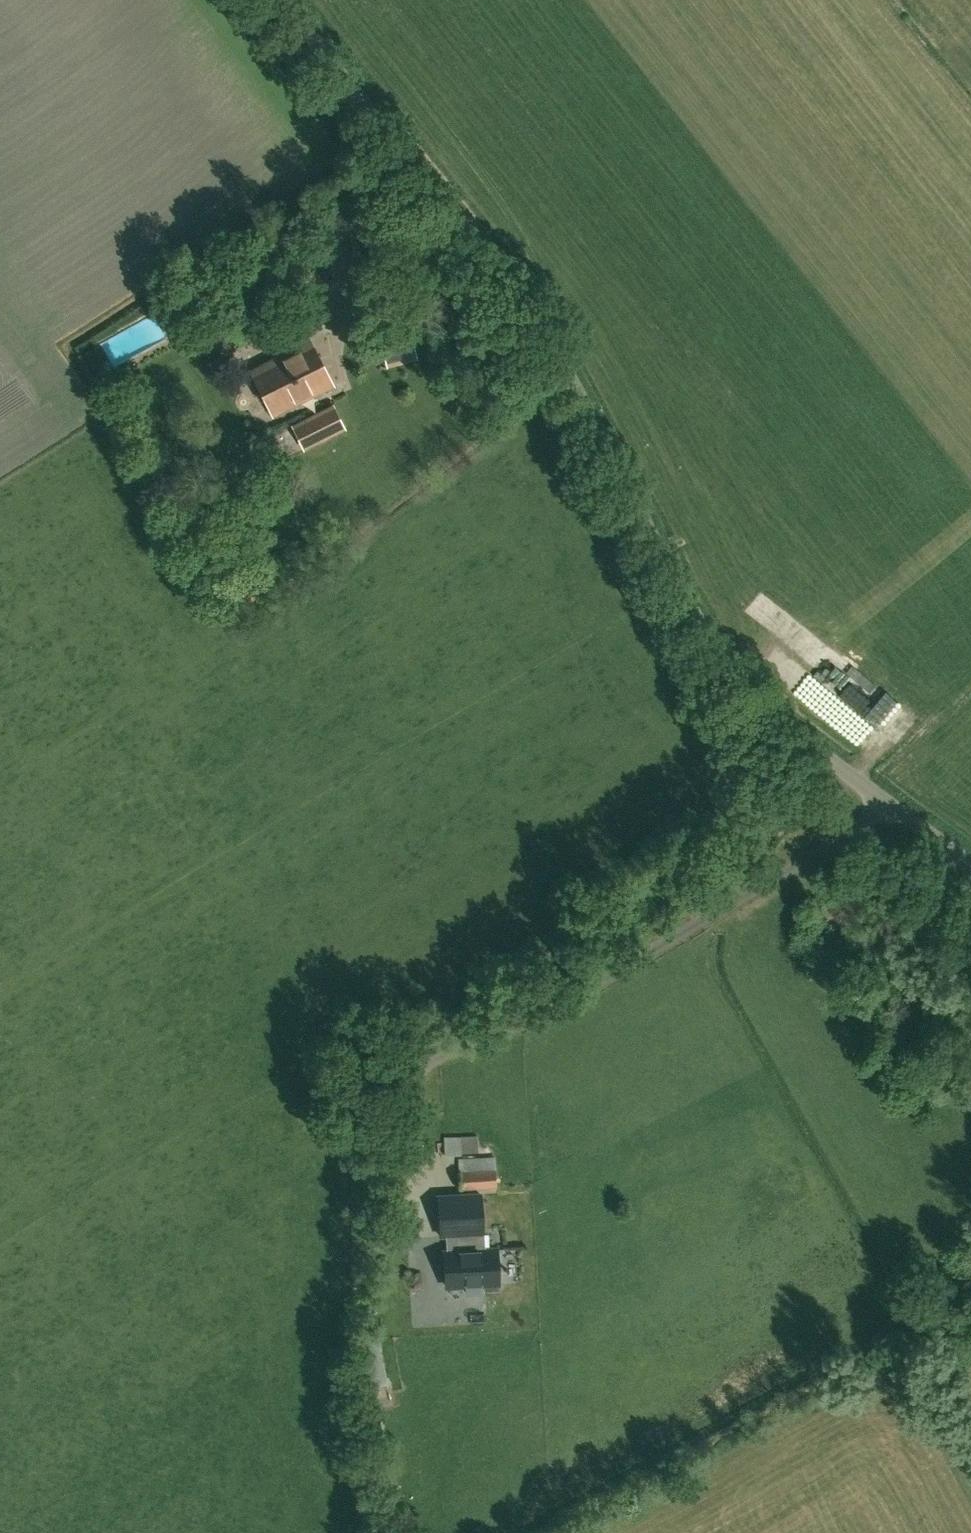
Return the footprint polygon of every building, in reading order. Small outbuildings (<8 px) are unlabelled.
[(274,414),(331,386),(308,339),(295,345),(297,349),(252,371),(274,414)] [(333,407),(294,427),(304,448),(344,429),(333,407)] [(458,1160),(460,1190),(497,1187),(495,1158),(458,1160)] [(447,1236),(448,1252),(444,1252),(446,1286),(466,1285),(466,1294),(480,1293),(480,1285),(498,1284),(496,1250),(483,1251),(482,1234),(480,1194),(439,1196),(441,1237),(447,1236)]
